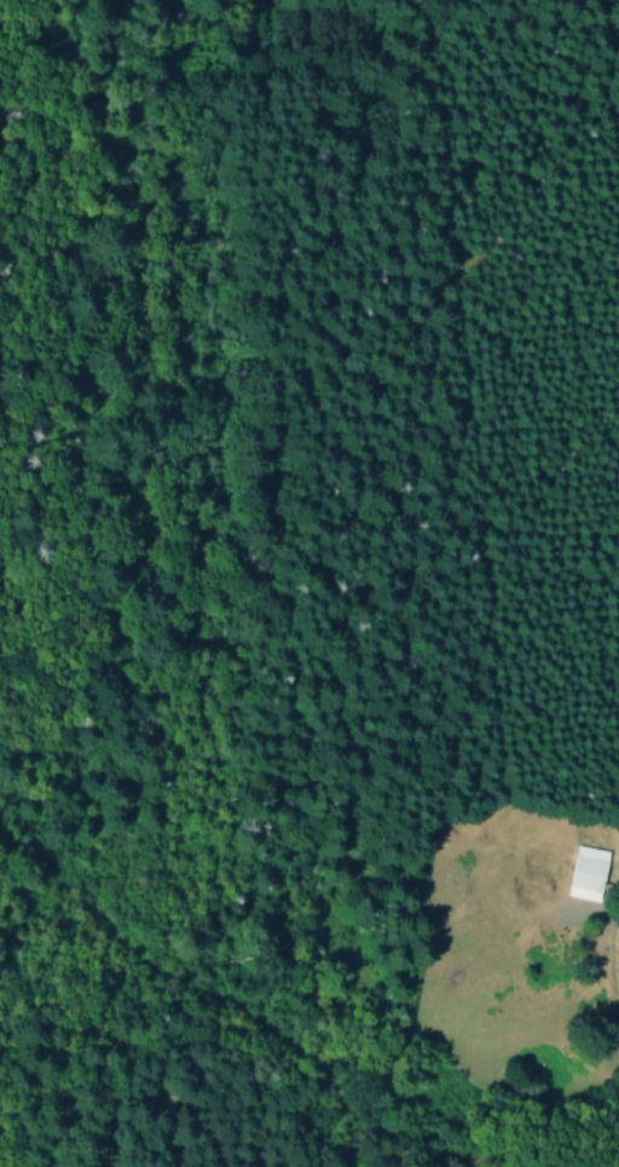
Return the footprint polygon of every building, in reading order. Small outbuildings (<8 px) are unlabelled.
[(569,896),(601,900),(607,849),(575,845),(569,896)]
